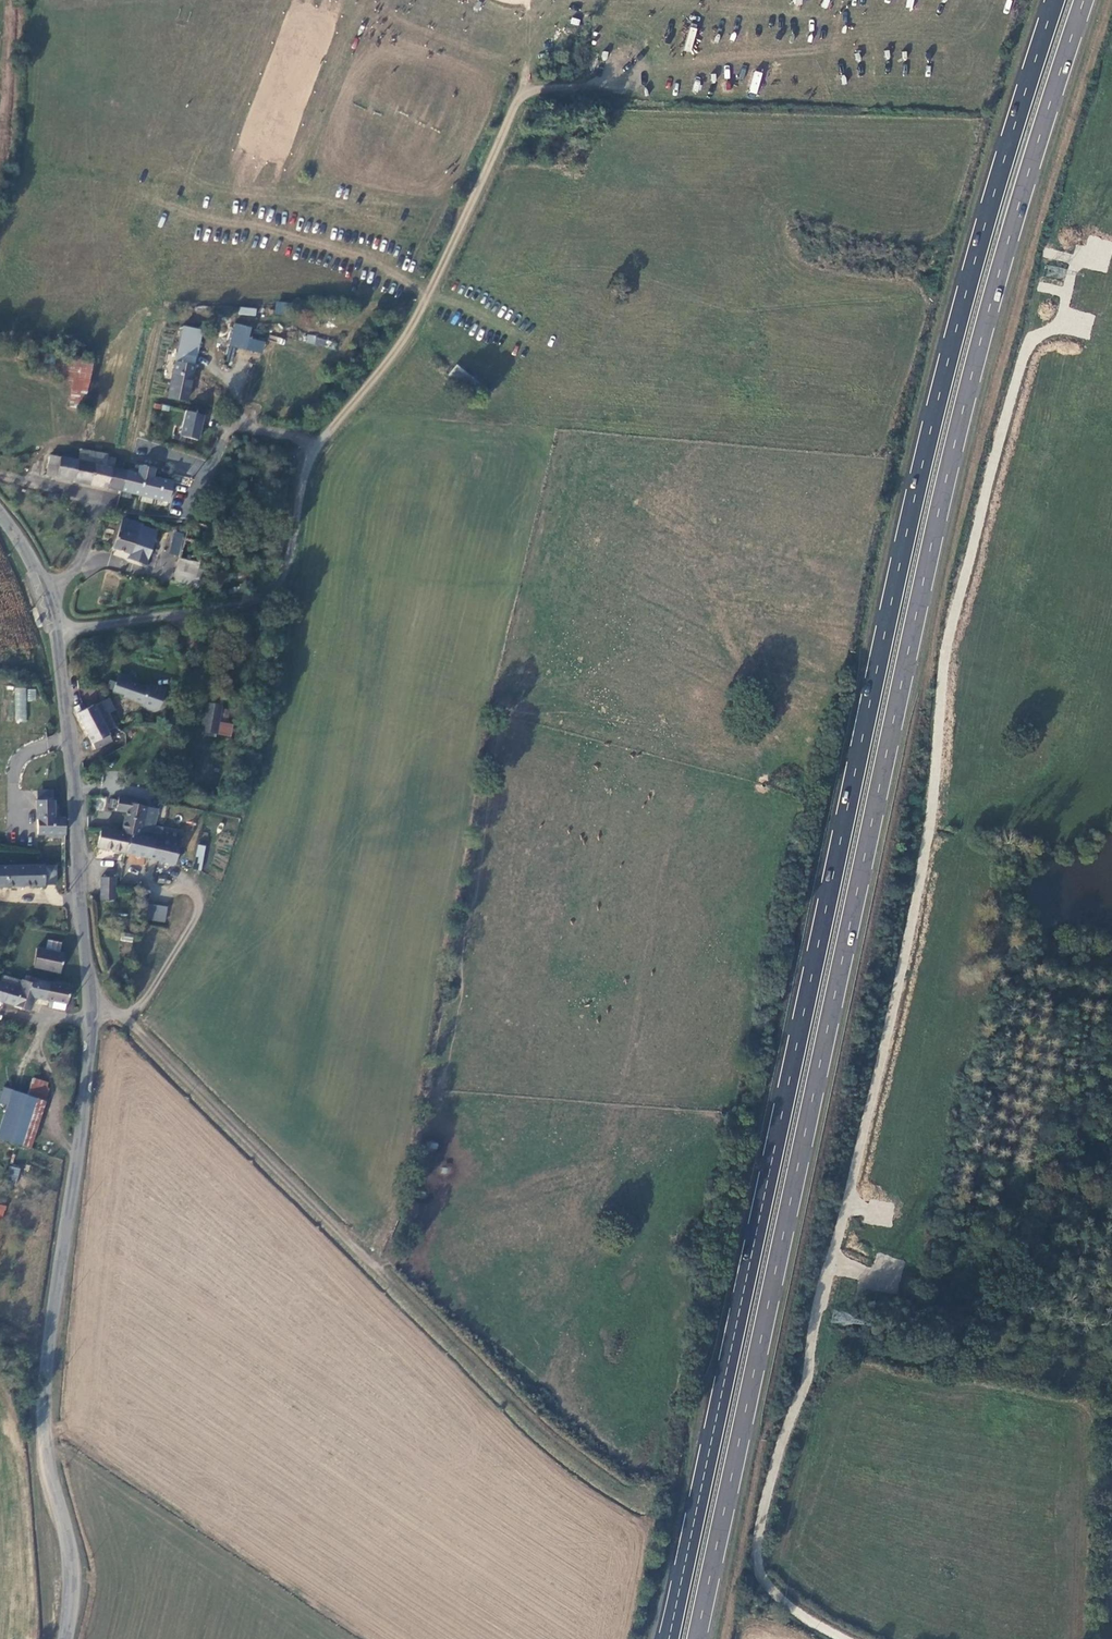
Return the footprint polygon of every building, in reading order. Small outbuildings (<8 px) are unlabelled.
[(691,50),(696,28),(689,26),(684,48),(691,50)] [(753,70),(749,92),(757,94),(762,72),(753,70)] [(1047,266),(1046,276),(1064,278),(1065,267),(1047,266)] [(289,315),(291,303),(275,301),(274,314),(289,315)] [(239,306),(238,314),(255,316),(256,309),(239,306)] [(232,323),(229,347),(263,351),(264,340),(250,338),(251,325),(232,323)] [(181,325),(168,399),(190,402),(202,328),(181,325)] [(70,406),(85,409),(92,361),(63,356),(59,378),(73,379),(70,406)] [(455,367),(450,377),(473,390),(478,380),(455,367)] [(199,439),(205,414),(186,410),(181,435),(199,439)] [(170,501),(173,480),(106,466),(108,454),(80,448),(78,459),(61,456),(57,478),(170,501)] [(46,475),(57,478),(61,456),(51,455),(46,475)] [(142,523),(124,517),(114,546),(133,553),(131,559),(148,565),(159,531),(141,526),(142,523)] [(178,556),(185,534),(175,531),(167,553),(178,556)] [(70,546),(73,546),(75,541),(74,538),(73,537),(71,536),(68,537),(66,538),(65,540),(66,543),(67,545),(70,546)] [(181,556),(177,571),(196,576),(201,561),(181,556)] [(148,683),(147,687),(129,680),(130,676),(118,672),(112,689),(124,693),(123,696),(142,702),(144,706),(152,709),(156,707),(163,688),(148,683)] [(14,722),(26,722),(27,688),(15,687),(14,722)] [(27,689),(27,701),(36,701),(35,689),(27,689)] [(82,702),(74,705),(96,748),(113,739),(108,729),(116,725),(102,699),(94,703),(85,707),(82,702)] [(201,727),(216,728),(221,704),(207,702),(201,727)] [(37,798),(54,799),(54,789),(38,788),(37,798)] [(125,811),(122,831),(131,833),(141,835),(146,805),(130,803),(131,798),(119,796),(119,799),(112,798),(110,807),(118,808),(117,810),(125,811)] [(38,835),(66,834),(66,818),(63,818),(55,818),(54,800),(37,801),(38,835)] [(182,830),(163,826),(161,839),(141,835),(131,833),(127,852),(168,861),(167,867),(174,868),(182,830)] [(98,846),(127,852),(131,833),(122,831),(102,827),(98,846)] [(200,844),(192,868),(200,870),(207,846),(200,844)] [(44,864),(0,865),(0,886),(45,885),(44,864)] [(102,876),(101,898),(116,898),(116,876),(102,876)] [(166,922),(167,906),(148,904),(147,921),(166,922)] [(121,940),(132,943),(133,936),(122,933),(121,940)] [(48,940),(46,950),(59,953),(61,943),(48,940)] [(37,948),(33,971),(60,974),(64,954),(59,953),(46,950),(37,948)] [(3,976),(1,983),(15,988),(18,980),(3,976)] [(0,983),(0,1000),(31,1010),(39,984),(23,980),(20,989),(15,988),(1,983),(0,983)] [(57,984),(48,982),(45,998),(67,1004),(72,987),(68,986),(68,983),(58,981),(57,984)] [(47,1082),(32,1077),(30,1083),(46,1088),(47,1082)] [(46,1088),(30,1083),(26,1096),(45,1102),(49,1089),(46,1088)] [(30,1146),(45,1102),(26,1096),(12,1140),(30,1146)] [(431,1110),(419,1108),(416,1122),(429,1124),(431,1110)] [(10,1165),(5,1178),(16,1182),(21,1169),(10,1165)] [(869,1254),(866,1289),(899,1293),(902,1258),(869,1254)]
